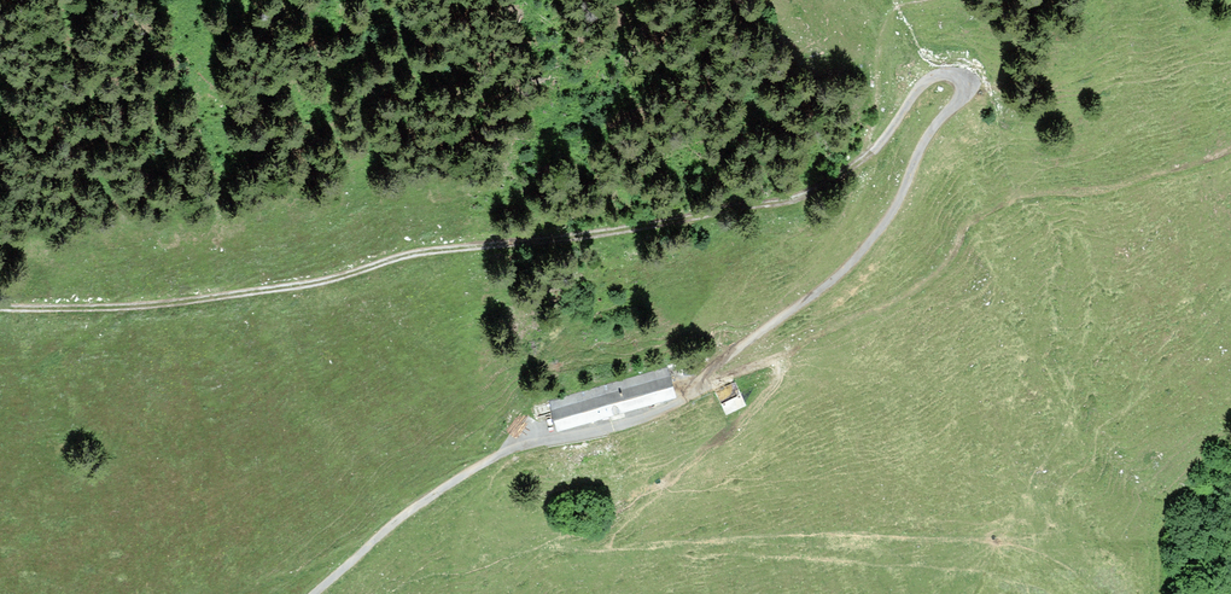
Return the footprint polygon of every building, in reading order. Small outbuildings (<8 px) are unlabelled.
[(661,369),(540,400),(548,429),(668,399),(661,369)] [(734,379),(716,389),(721,400),(739,390),(734,379)] [(722,401),(727,411),(746,402),(741,391),(722,401)]
